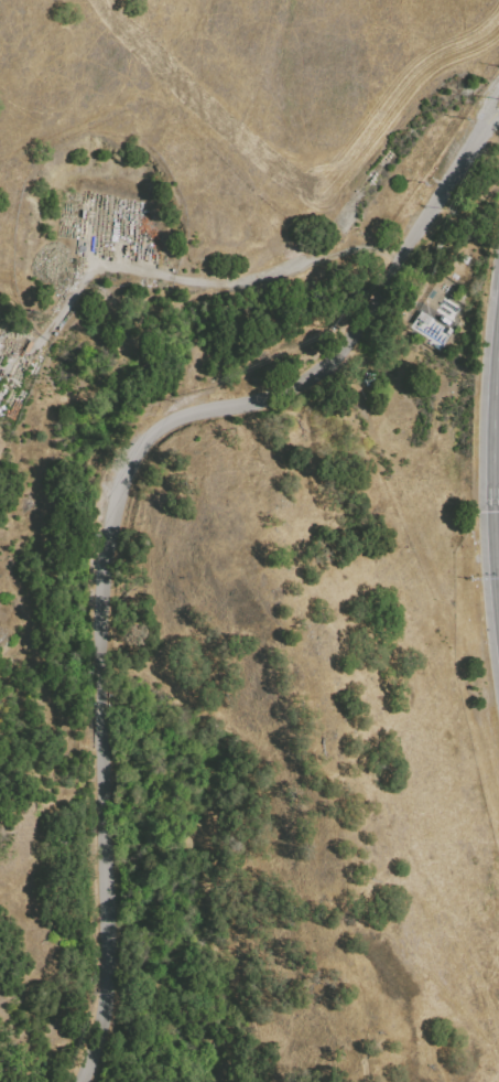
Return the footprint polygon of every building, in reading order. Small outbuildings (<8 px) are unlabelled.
[(431,347),(406,332),(420,310),(445,325),(431,347)]
